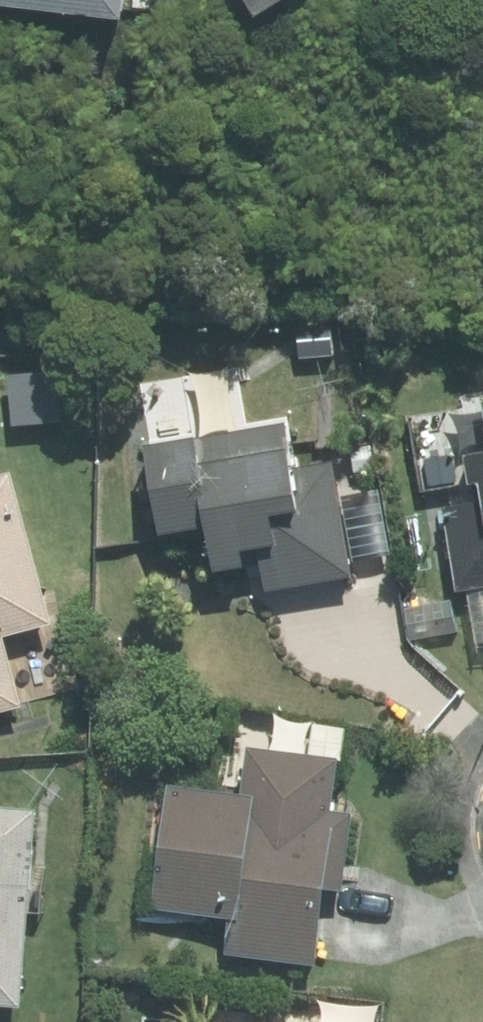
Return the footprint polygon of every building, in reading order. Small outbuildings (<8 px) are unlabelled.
[(121,27),(125,0),(0,0),(0,13),(121,27)] [(260,26),(301,0),(243,0),(260,26)] [(353,580),(335,466),(294,471),(288,429),(147,451),(161,543),(207,536),(214,577),(262,571),(265,593),(353,580)] [(460,459),(466,490),(474,489),(477,504),(439,511),(453,592),(482,587),(482,454),(460,459)] [(23,706),(5,640),(54,628),(13,475),(0,478),(0,712),(23,706)] [(166,787),(151,909),(228,918),(224,956),(314,967),(324,892),(340,893),(350,814),(330,812),(336,760),(244,750),(239,795),(166,787)] [(0,811),(0,1012),(20,1013),(36,814),(0,811)]
